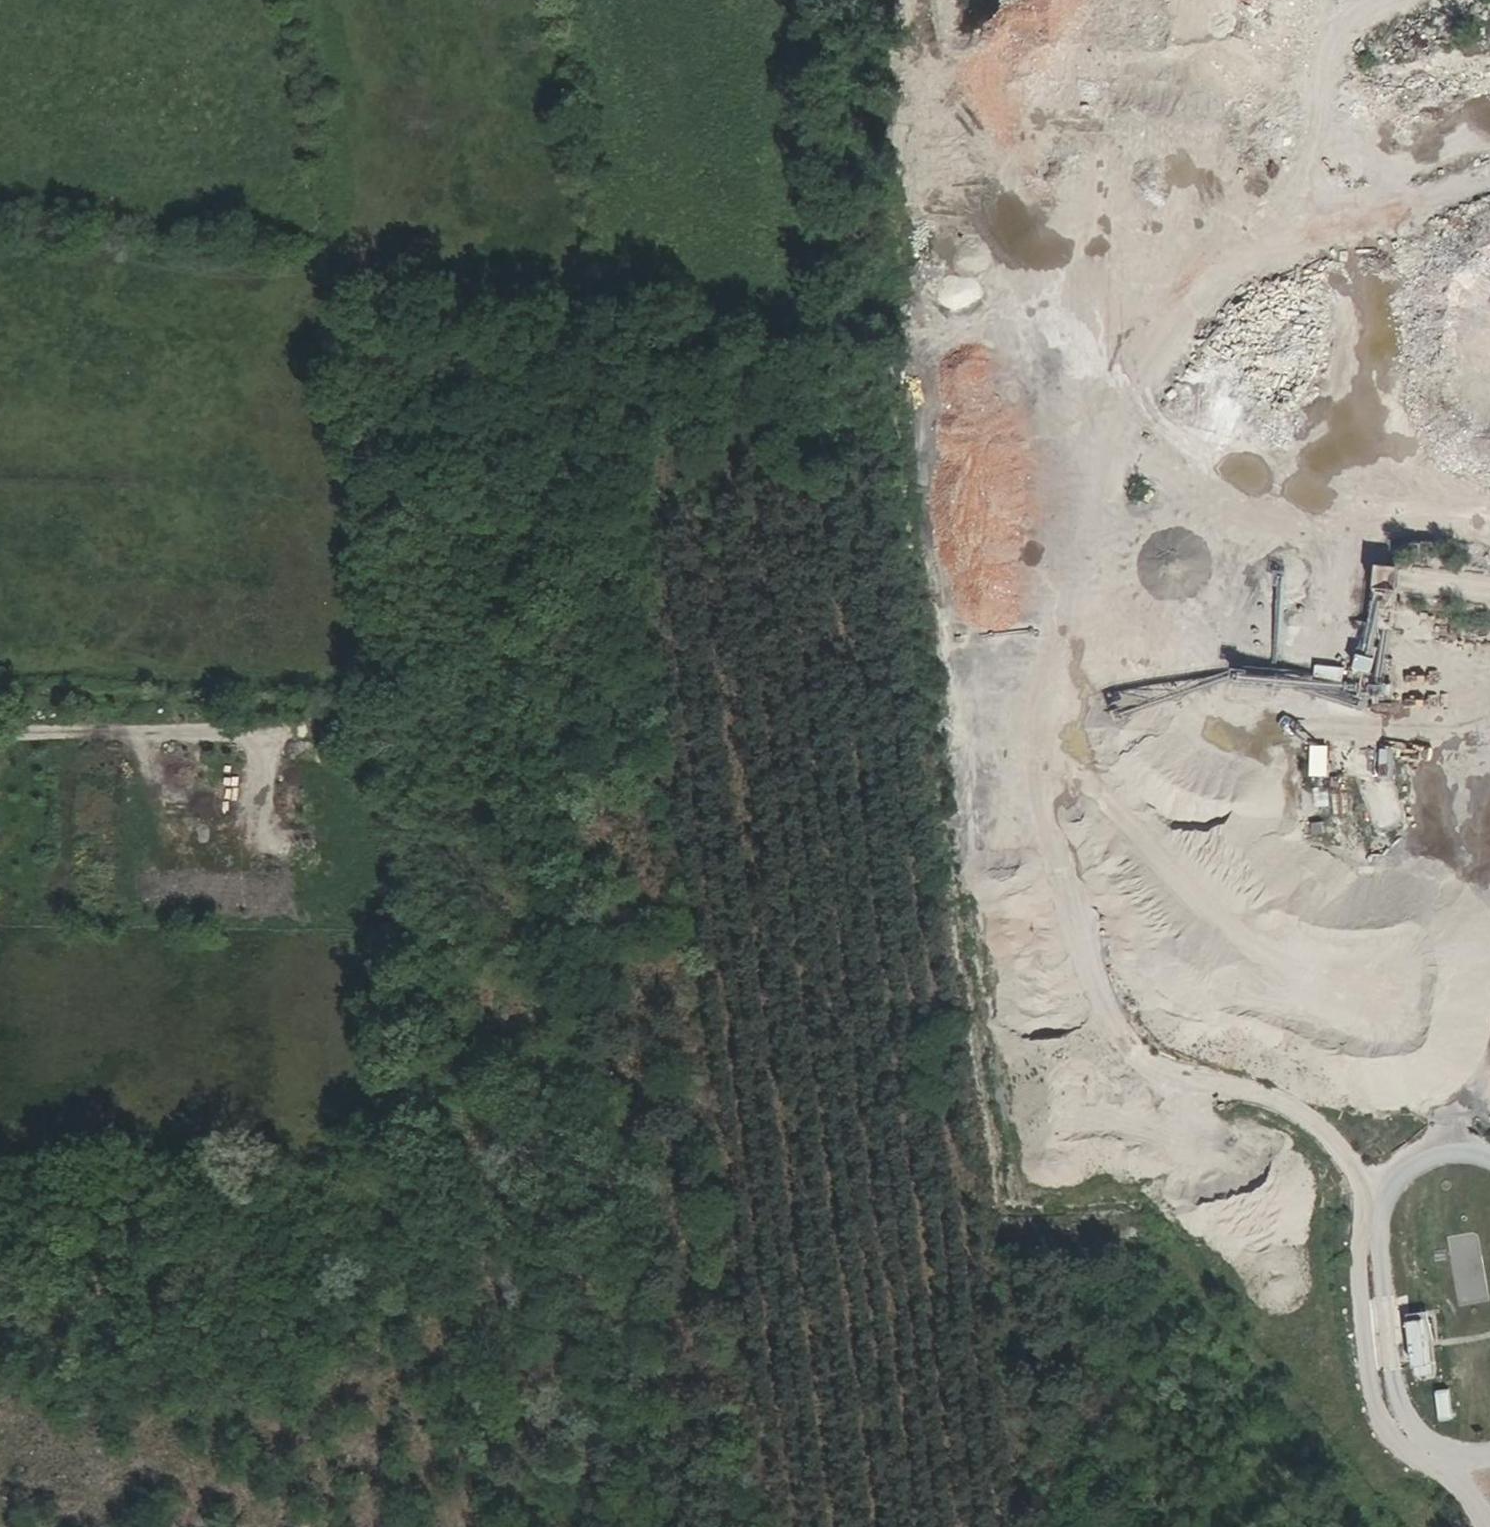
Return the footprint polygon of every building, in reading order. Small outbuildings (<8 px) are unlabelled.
[(1347,679),(1348,667),(1320,665),(1319,677),(1347,679)] [(1326,780),(1326,745),(1311,745),(1311,780),(1326,780)] [(1396,780),(1398,748),(1385,747),(1382,779),(1396,780)] [(1311,787),(1310,798),(1338,800),(1339,789),(1311,787)] [(1435,1317),(1414,1316),(1413,1377),(1434,1378),(1435,1317)]
